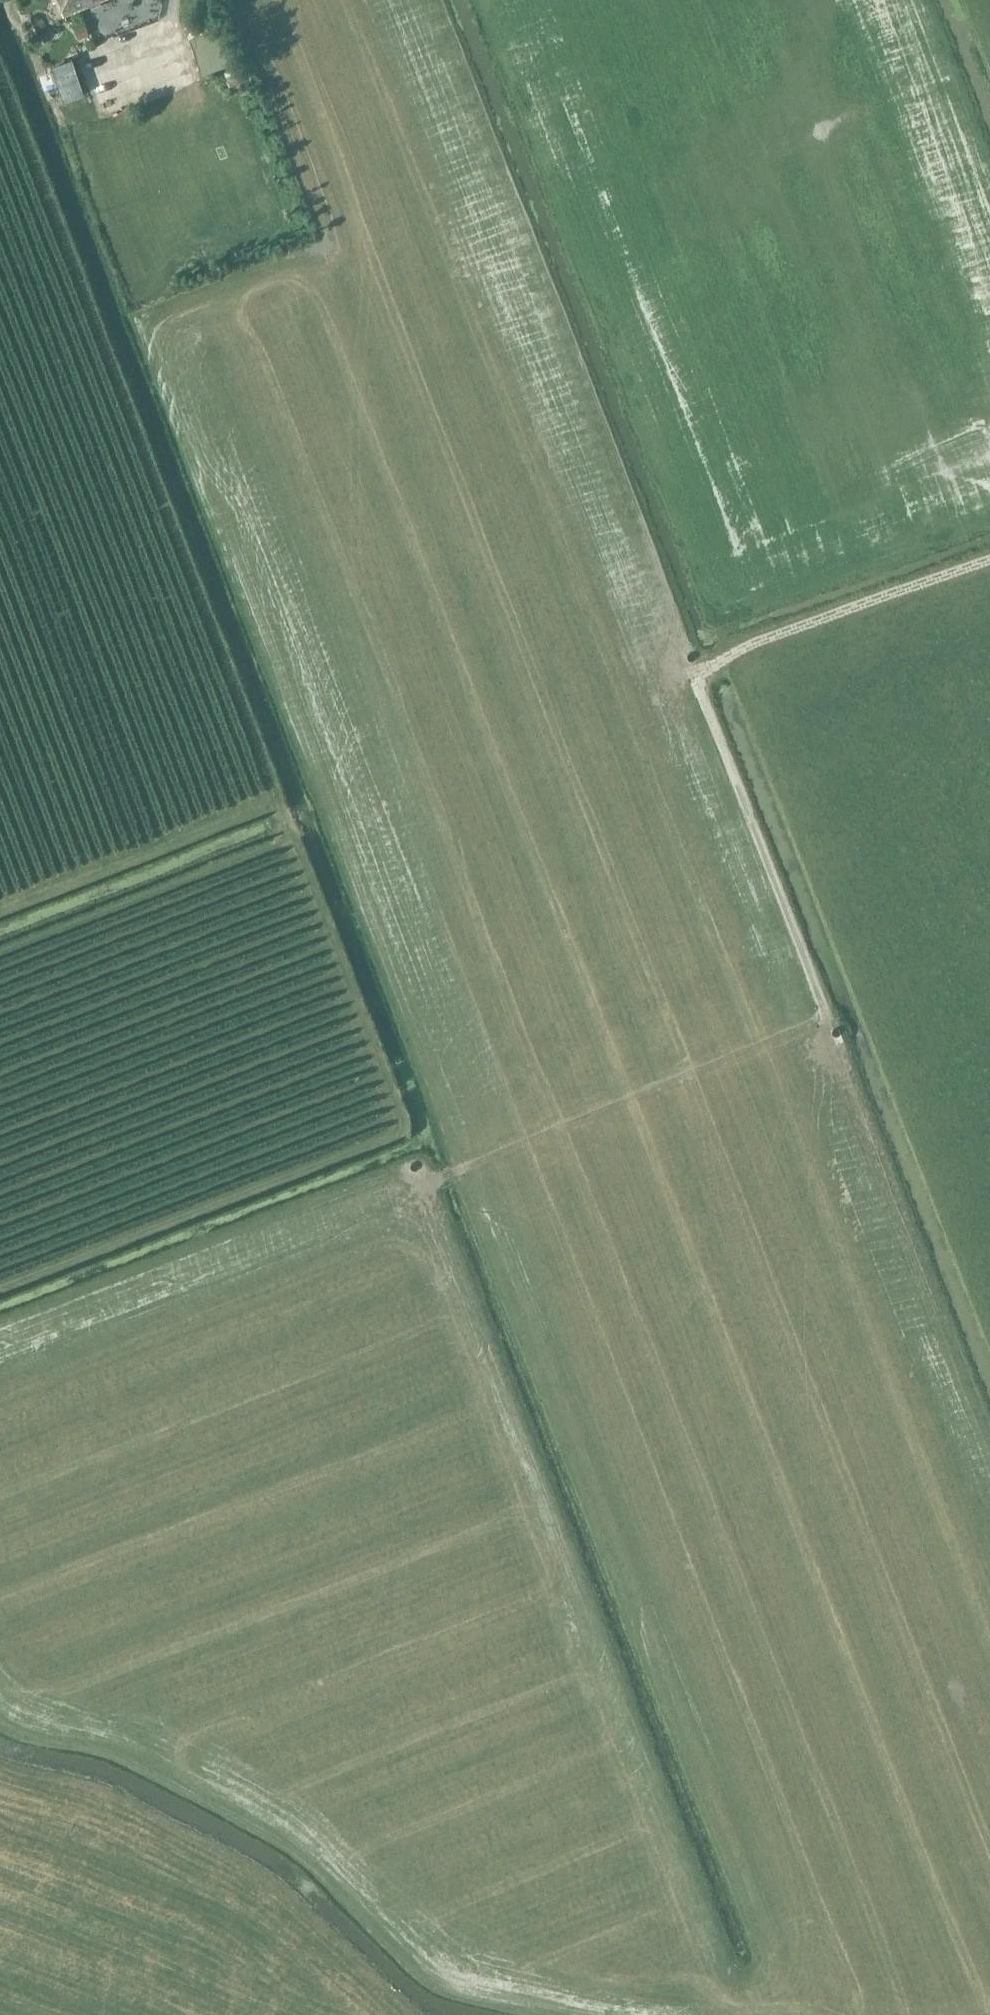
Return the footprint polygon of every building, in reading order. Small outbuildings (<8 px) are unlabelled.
[(55,3),(59,1),(64,15),(91,4),(93,10),(104,5),(102,0),(54,0),(55,3)] [(208,18),(186,25),(191,38),(213,31),(208,18)] [(83,21),(73,25),(79,39),(89,35),(83,21)] [(213,31),(191,38),(203,74),(238,62),(226,26),(213,31)] [(68,96),(83,91),(74,62),(58,67),(68,96)] [(235,76),(232,68),(224,71),(227,79),(235,76)] [(92,90),(100,114),(150,96),(141,72),(92,90)]
